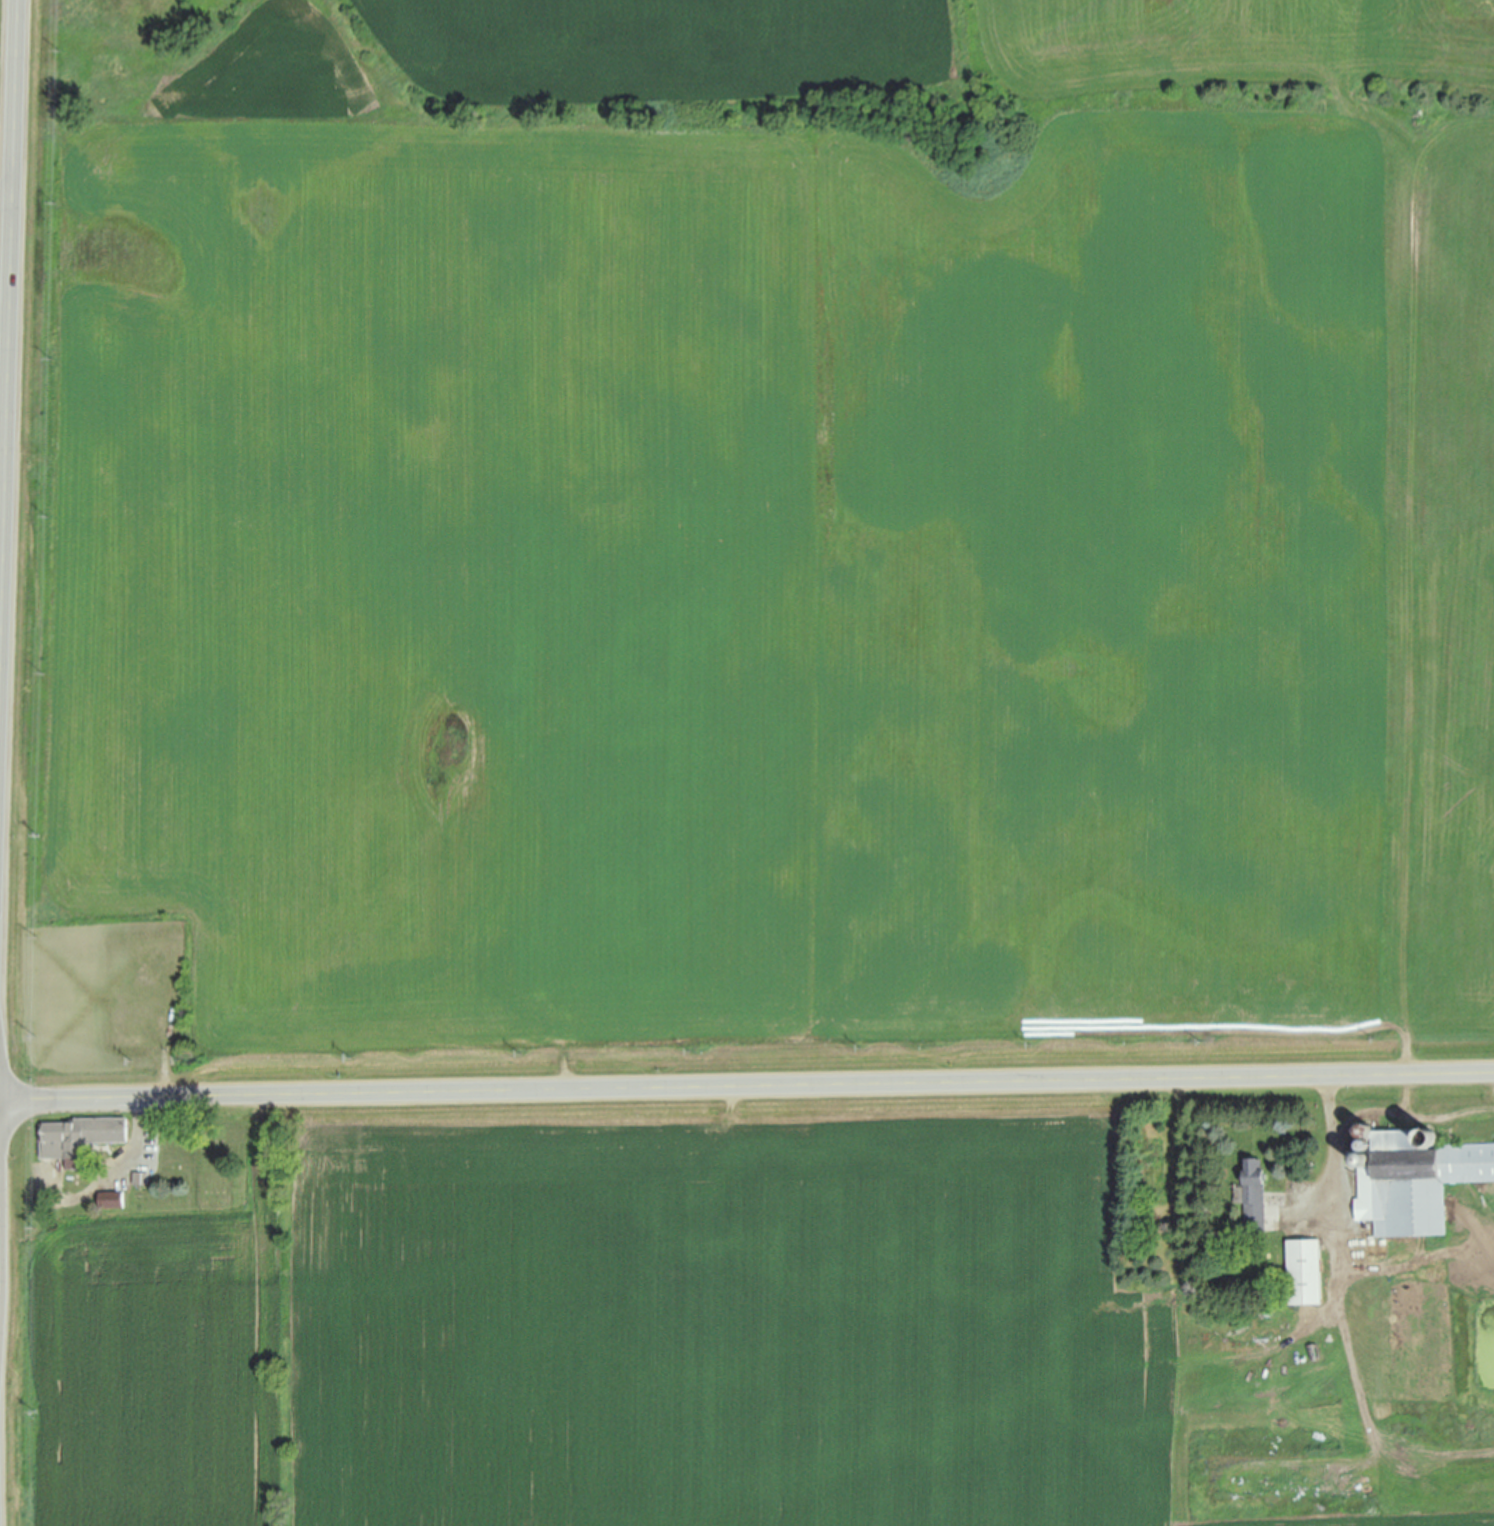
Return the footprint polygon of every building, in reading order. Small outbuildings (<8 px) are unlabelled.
[(43,1124),(46,1124),(72,1123),(72,1120),(77,1120),(77,1119),(130,1118),(130,1142),(87,1143),(88,1159),(87,1159),(87,1170),(69,1170),(68,1159),(43,1159),(43,1124)] [(1374,1138),(1372,1138),(1372,1136),(1371,1136),(1370,1137),(1369,1137),(1368,1138),(1367,1138),(1366,1138),(1365,1138),(1364,1137),(1363,1137),(1362,1136),(1361,1135),(1360,1134),(1360,1133),(1360,1132),(1360,1131),(1360,1130),(1360,1129),(1360,1128),(1360,1127),(1361,1127),(1361,1126),(1362,1125),(1363,1124),(1364,1124),(1365,1123),(1366,1123),(1367,1123),(1368,1123),(1369,1123),(1370,1124),(1371,1124),(1371,1125),(1372,1125),(1372,1126),(1373,1126),(1373,1127),(1374,1128),(1374,1129),(1374,1130),(1374,1131),(1374,1132),(1425,1130),(1425,1131),(1426,1130),(1427,1130),(1428,1129),(1429,1129),(1430,1129),(1431,1129),(1432,1129),(1433,1129),(1434,1130),(1435,1130),(1435,1131),(1436,1131),(1437,1131),(1437,1132),(1438,1132),(1438,1133),(1438,1134),(1439,1134),(1439,1135),(1439,1136),(1439,1137),(1440,1137),(1440,1138),(1440,1139),(1440,1140),(1439,1140),(1439,1141),(1439,1142),(1438,1143),(1438,1144),(1437,1144),(1437,1145),(1436,1145),(1436,1146),(1435,1146),(1434,1147),(1433,1147),(1432,1147),(1431,1147),(1430,1147),(1429,1147),(1428,1147),(1427,1147),(1426,1146),(1426,1151),(1440,1150),(1440,1145),(1493,1143),(1493,1181),(1445,1182),(1447,1235),(1377,1237),(1376,1220),(1357,1220),(1357,1199),(1361,1198),(1360,1169),(1375,1168),(1374,1138)] [(1366,1139),(1367,1139),(1368,1139),(1369,1140),(1370,1140),(1370,1141),(1371,1141),(1371,1142),(1372,1142),(1372,1143),(1372,1144),(1372,1145),(1372,1146),(1372,1147),(1371,1148),(1371,1149),(1370,1149),(1370,1150),(1369,1150),(1368,1151),(1367,1151),(1366,1151),(1365,1151),(1364,1151),(1364,1150),(1363,1150),(1362,1150),(1362,1149),(1361,1149),(1361,1148),(1361,1147),(1360,1147),(1360,1146),(1360,1145),(1360,1144),(1360,1143),(1361,1143),(1361,1142),(1361,1141),(1362,1141),(1362,1140),(1363,1140),(1364,1140),(1364,1139),(1365,1139),(1366,1139)] [(1365,1152),(1366,1152),(1367,1152),(1368,1153),(1369,1153),(1369,1154),(1370,1154),(1370,1155),(1371,1155),(1371,1156),(1371,1157),(1371,1158),(1372,1158),(1372,1159),(1372,1160),(1371,1160),(1371,1161),(1371,1162),(1371,1163),(1370,1163),(1370,1164),(1369,1164),(1369,1165),(1368,1165),(1368,1166),(1367,1166),(1366,1166),(1366,1167),(1365,1167),(1364,1167),(1363,1167),(1363,1166),(1362,1166),(1361,1166),(1360,1166),(1360,1165),(1359,1165),(1359,1164),(1358,1164),(1358,1163),(1357,1162),(1357,1161),(1357,1160),(1357,1159),(1357,1158),(1357,1157),(1357,1156),(1358,1156),(1358,1155),(1358,1154),(1359,1154),(1359,1153),(1360,1153),(1361,1153),(1361,1152),(1362,1152),(1363,1152),(1364,1152),(1365,1152)] [(1247,1232),(1247,1203),(1237,1203),(1236,1185),(1246,1184),(1246,1171),(1248,1171),(1248,1160),(1264,1160),(1264,1171),(1266,1171),(1266,1174),(1267,1174),(1268,1174),(1269,1180),(1267,1180),(1268,1232),(1247,1232)] [(136,1172),(150,1173),(150,1185),(135,1185),(136,1172)] [(102,1192),(126,1192),(126,1208),(102,1208),(102,1192)] [(1291,1305),(1289,1241),(1322,1240),(1323,1304),(1291,1305)] [(1272,1309),(1273,1309),(1274,1309),(1275,1310),(1276,1310),(1276,1311),(1276,1312),(1277,1313),(1277,1314),(1276,1315),(1276,1316),(1275,1317),(1274,1317),(1274,1318),(1273,1318),(1272,1318),(1271,1318),(1270,1318),(1270,1317),(1269,1317),(1268,1316),(1268,1315),(1267,1315),(1267,1314),(1267,1313),(1268,1312),(1268,1311),(1268,1310),(1269,1310),(1270,1309),(1271,1309),(1272,1309)] [(1309,1346),(1319,1343),(1323,1359),(1315,1361),(1314,1356),(1312,1357),(1309,1346)]
